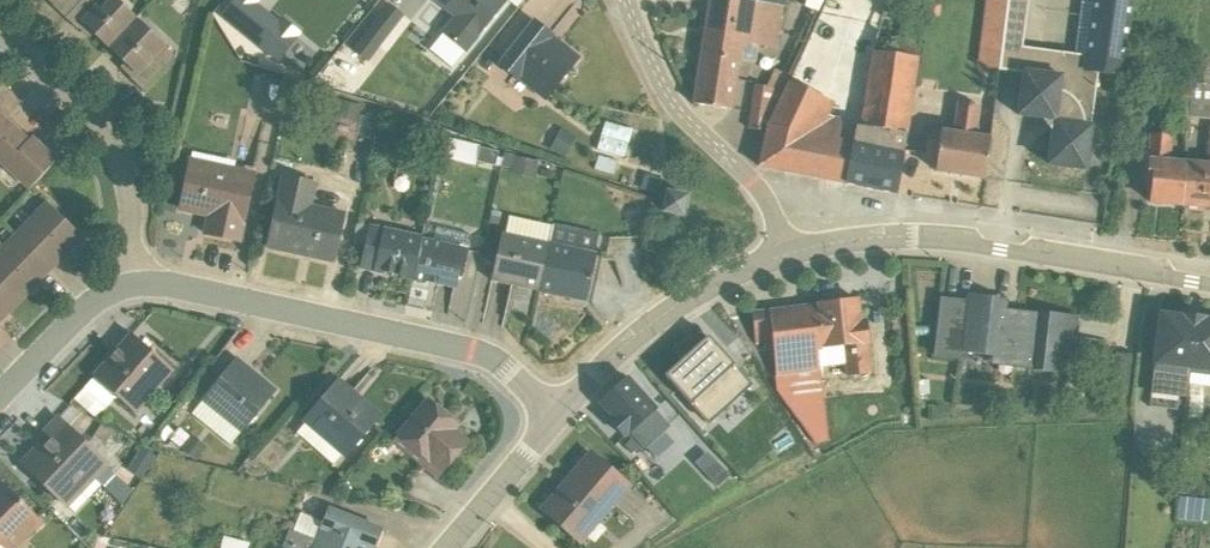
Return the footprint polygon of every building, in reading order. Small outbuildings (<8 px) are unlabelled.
[(52,6),(51,7),(64,19),(81,0),(46,0),(52,6)] [(135,19),(115,0),(81,0),(64,19),(76,31),(83,25),(77,30),(88,40),(93,35),(108,48),(135,19)] [(505,0),(428,0),(451,19),(439,35),(463,53),(506,0),(505,0)] [(692,104),(730,110),(738,62),(754,64),(756,46),(776,49),(785,0),(708,0),(692,104)] [(803,7),(817,14),(823,0),(806,0),(803,7)] [(1022,48),(1028,1),(1020,0),(1007,0),(1007,2),(1005,19),(997,71),(1017,73),(1022,48)] [(1017,73),(1011,117),(1042,122),(1051,134),(1047,165),(1084,170),(1090,124),(1089,124),(1096,75),(1122,79),(1133,0),(1081,0),(1073,55),(1022,48),(1017,73)] [(403,17),(384,2),(347,49),(367,64),(403,17)] [(165,47),(135,19),(108,48),(124,63),(119,68),(130,79),(129,80),(142,91),(173,58),(164,49),(165,47)] [(533,22),(497,68),(516,84),(519,80),(545,100),(576,60),(548,37),(550,35),(533,22)] [(1188,117),(1209,119),(1209,109),(1209,69),(1209,68),(1209,59),(1203,59),(1204,49),(1194,49),(1191,86),(1188,117)] [(767,120),(758,167),(894,195),(901,159),(916,59),(870,52),(859,127),(855,126),(852,142),(838,140),(842,119),(832,118),(828,117),(835,104),(788,82),(767,120)] [(753,85),(747,129),(761,131),(787,76),(773,70),(765,88),(753,85)] [(1188,117),(1191,86),(1171,85),(1168,124),(1187,126),(1188,117)] [(360,108),(339,102),(334,118),(355,124),(360,108)] [(929,128),(925,155),(936,157),(934,171),(983,179),(989,137),(987,137),(975,135),(979,107),(955,104),(951,132),(941,131),(941,130),(929,128)] [(13,130),(4,122),(7,118),(0,112),(0,145),(13,130)] [(631,131),(604,122),(595,150),(622,159),(631,131)] [(1180,206),(1209,208),(1209,127),(1208,127),(1205,164),(1184,162),(1180,206)] [(16,128),(0,145),(0,166),(27,192),(54,163),(16,128)] [(574,139),(560,131),(549,151),(563,159),(574,139)] [(1180,206),(1184,162),(1170,161),(1171,137),(1148,135),(1146,159),(1148,160),(1146,182),(1151,183),(1149,203),(1180,206)] [(447,140),(443,159),(475,167),(476,164),(493,168),(496,153),(476,149),(477,147),(447,140)] [(234,165),(192,155),(179,210),(200,215),(201,209),(208,211),(204,234),(238,242),(253,173),(234,169),(234,165)] [(536,163),(504,155),(501,168),(510,170),(510,176),(533,180),(536,163)] [(593,171),(613,177),(617,162),(597,156),(593,171)] [(653,195),(658,181),(630,171),(625,185),(653,195)] [(316,185),(282,177),(266,248),(331,262),(342,213),(312,206),(316,185)] [(690,196),(666,191),(661,216),(685,220),(690,196)] [(82,239),(46,204),(14,238),(48,271),(61,257),(62,259),(82,239)] [(500,234),(490,281),(536,292),(551,227),(508,217),(504,235),(500,234)] [(601,257),(594,255),(592,255),(596,234),(552,224),(547,245),(536,292),(590,304),(601,257)] [(367,228),(354,225),(350,245),(364,248),(360,269),(412,280),(420,240),(420,237),(368,226),(367,228)] [(420,240),(412,280),(454,290),(456,281),(460,278),(467,250),(464,249),(467,236),(434,229),(431,242),(420,240)] [(0,252),(0,288),(16,303),(48,271),(14,238),(0,252)] [(16,303),(0,288),(0,320),(16,303)] [(966,302),(940,300),(934,357),(962,361),(963,355),(990,358),(990,366),(999,367),(1006,310),(1007,300),(967,296),(966,302)] [(858,322),(856,301),(847,301),(817,304),(817,306),(751,314),(755,350),(771,350),(776,391),(815,446),(827,442),(820,372),(819,371),(819,368),(843,365),(845,377),(870,374),(864,322),(858,322)] [(1006,310),(999,367),(1031,370),(1031,372),(1069,376),(1075,319),(1075,318),(1006,310)] [(1159,315),(1149,394),(1148,408),(1175,411),(1176,397),(1185,398),(1187,386),(1209,389),(1209,321),(1191,319),(1190,319),(1159,315)] [(171,371),(130,335),(93,378),(133,413),(171,371)] [(680,361),(663,376),(707,424),(751,384),(711,340),(707,336),(680,361)] [(1131,356),(1114,354),(1110,391),(1126,393),(1131,356)] [(190,415),(229,446),(239,434),(240,435),(275,392),(235,359),(234,359),(200,402),(200,403),(190,415)] [(626,378),(599,403),(611,418),(608,421),(623,437),(629,432),(644,449),(669,427),(653,410),(654,409),(626,378)] [(303,425),(296,434),(332,465),(339,457),(342,458),(378,417),(337,382),(301,424),(303,425)] [(83,390),(74,401),(96,418),(104,409),(83,390)] [(456,427),(426,402),(392,442),(436,478),(466,443),(452,431),(456,427)] [(84,446),(56,419),(43,433),(47,436),(21,464),(73,513),(99,486),(94,481),(107,467),(94,455),(102,448),(106,451),(117,434),(103,426),(99,423),(91,434),(93,436),(84,446)] [(191,436),(179,450),(194,462),(205,448),(191,436)] [(140,448),(125,471),(140,481),(155,457),(140,448)] [(710,450),(697,461),(717,485),(730,475),(710,450)] [(540,511),(580,545),(630,488),(589,453),(540,511)] [(106,469),(94,481),(120,505),(131,494),(106,469)] [(0,485),(0,547),(17,547),(40,525),(0,485)] [(1179,518),(1209,520),(1209,497),(1179,496),(1179,518)] [(281,547),(285,547),(372,547),(379,530),(327,509),(321,522),(299,514),(292,532),(288,531),(281,547)] [(223,538),(220,547),(246,547),(247,544),(223,538)] [(116,547),(145,547),(119,540),(116,547)]
